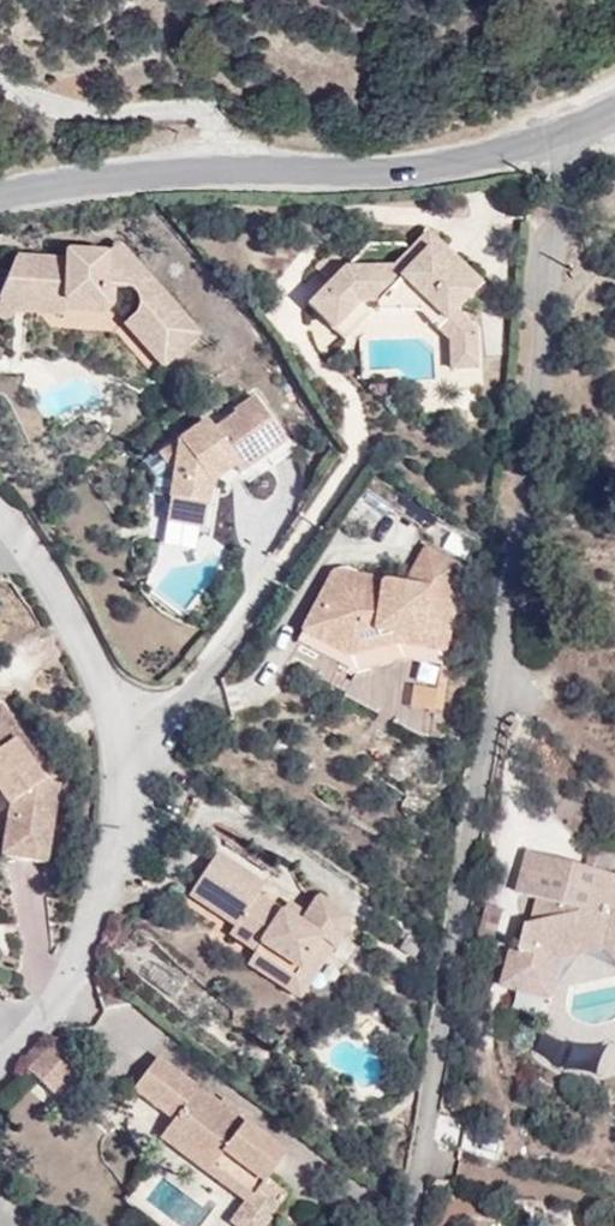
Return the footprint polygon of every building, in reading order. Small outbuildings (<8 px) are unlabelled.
[(444,266),(450,257),(423,231),(391,267),(409,267),(424,249),(444,266)] [(477,282),(450,257),(444,266),(424,249),(409,267),(391,267),(342,268),(356,253),(341,238),(315,268),(329,282),(322,290),(347,314),(356,303),(375,303),(420,302),(443,322),(452,311),(477,282)] [(134,274),(141,267),(125,247),(113,258),(119,269),(126,272),(134,274)] [(203,339),(141,267),(134,274),(126,272),(119,269),(113,258),(75,255),(74,264),(10,257),(4,270),(16,274),(6,299),(61,304),(70,312),(109,317),(119,308),(112,300),(112,291),(120,292),(137,294),(143,298),(147,305),(146,312),(143,319),(130,328),(159,363),(180,347),(186,355),(203,339)] [(312,301),(336,323),(337,325),(347,314),(322,290),(312,301)] [(119,308),(120,292),(112,291),(112,300),(119,308)] [(64,318),(70,312),(61,304),(6,299),(0,318),(12,322),(21,314),(64,318)] [(306,308),(330,330),(336,323),(312,301),(306,308)] [(417,312),(436,329),(443,322),(420,302),(375,303),(375,313),(417,312)] [(472,328),(452,311),(443,322),(436,329),(448,341),(449,368),(473,367),(472,328)] [(336,323),(330,330),(342,342),(358,324),(347,314),(337,325),(336,323)] [(166,371),(186,355),(180,347),(159,363),(166,371)] [(207,422),(167,450),(180,469),(174,472),(170,499),(167,523),(174,524),(204,529),(210,483),(219,477),(236,466),(240,472),(286,440),(256,397),(211,428),(207,422)] [(155,478),(152,496),(170,499),(174,472),(180,469),(167,450),(145,465),(155,478)] [(219,477),(210,483),(204,529),(174,524),(173,532),(210,538),(219,477)] [(373,632),(444,642),(455,565),(423,549),(404,588),(363,583),(357,597),(329,582),(306,627),(345,648),(361,619),(376,621),(373,632)] [(357,597),(363,583),(332,578),(329,582),(357,597)] [(444,651),(444,642),(373,632),(376,621),(361,619),(345,648),(306,627),(302,634),(347,658),(392,644),(444,651)] [(36,776),(44,771),(4,717),(0,716),(0,727),(36,776)] [(20,865),(52,869),(60,790),(45,789),(36,776),(0,727),(0,796),(0,797),(14,814),(12,828),(24,829),(20,865)] [(7,864),(20,865),(24,829),(12,828),(7,864)] [(229,934),(252,952),(291,982),(306,961),(318,971),(350,928),(318,905),(306,921),(299,931),(281,917),(257,899),(266,888),(219,854),(190,893),(234,926),(229,934)] [(519,909),(528,911),(538,870),(529,867),(519,909)] [(524,1008),(527,997),(544,1001),(552,968),(614,950),(614,926),(607,924),(614,892),(614,889),(538,870),(528,911),(543,915),(553,917),(548,936),(538,938),(527,940),(520,968),(513,966),(503,1002),(524,1008)] [(288,906),(281,917),(299,931),(306,921),(288,906)] [(543,915),(538,938),(548,936),(553,917),(543,915)] [(524,1008),(550,1015),(560,973),(605,962),(614,972),(614,950),(552,968),(544,1001),(527,997),(524,1008)] [(291,982),(252,952),(243,966),(293,1003),(318,971),(306,961),(291,982)] [(45,1037),(18,1067),(46,1093),(73,1061),(45,1037)] [(255,1182),(274,1158),(149,1058),(125,1089),(165,1119),(151,1138),(218,1191),(230,1177),(247,1191),(237,1205),(220,1225),(253,1225),(275,1198),(255,1182)] [(230,1177),(218,1191),(237,1205),(247,1191),(230,1177)]
